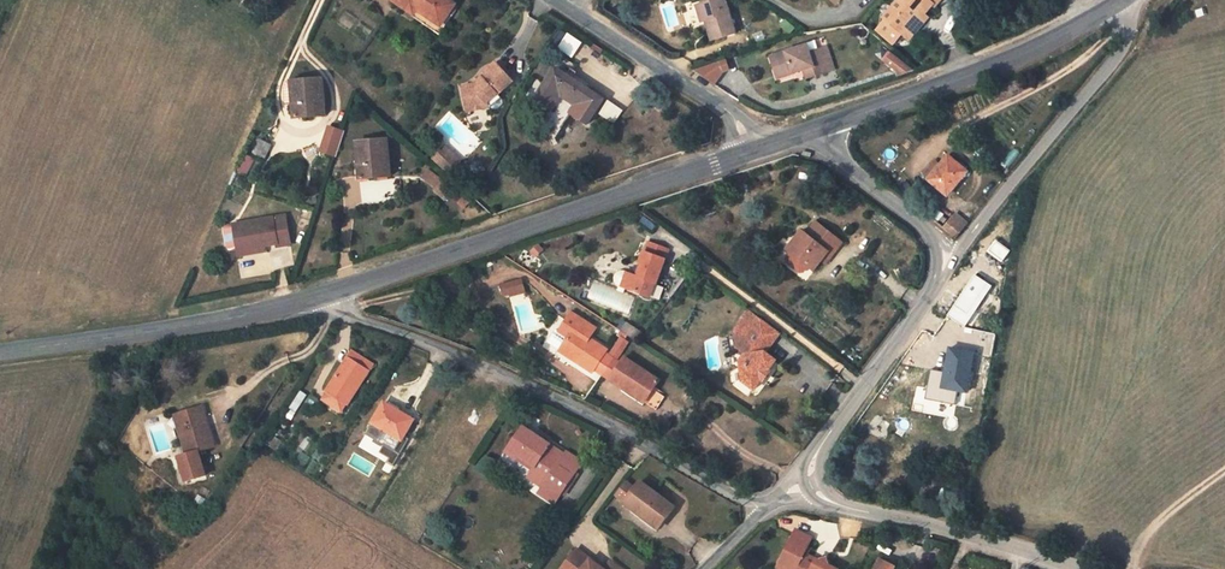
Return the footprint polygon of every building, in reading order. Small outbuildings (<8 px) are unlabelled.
[(394,1),(414,16),(418,11),(441,27),(449,15),(456,5),(448,0),(395,0),(394,1)] [(702,4),(706,20),(712,39),(735,33),(725,0),(716,0),(702,4)] [(885,17),(888,19),(879,29),(895,43),(904,33),(906,35),(925,13),(933,3),(936,5),(940,0),(899,0),(885,17)] [(702,4),(697,5),(702,22),(706,20),(702,4)] [(453,17),(449,15),(441,27),(418,11),(414,16),(413,17),(440,35),(453,17)] [(929,17),(925,13),(906,35),(911,39),(929,17)] [(558,49),(575,56),(582,40),(565,32),(558,49)] [(599,44),(596,49),(604,54),(607,49),(599,44)] [(771,58),(776,75),(791,70),(792,73),(804,70),(814,67),(817,76),(826,73),(819,50),(810,53),(808,46),(771,58)] [(828,48),(819,50),(826,73),(835,71),(828,48)] [(903,78),(911,67),(889,49),(881,60),(903,78)] [(500,60),(484,73),(486,76),(477,84),(476,85),(464,87),(468,110),(489,106),(489,103),(490,101),(488,99),(498,91),(500,93),(516,79),(500,60)] [(728,60),(699,74),(699,75),(719,88),(728,75),(734,72),(728,60)] [(806,79),(817,76),(814,67),(804,70),(806,79)] [(573,80),(556,69),(535,101),(551,112),(561,97),(576,107),(571,114),(588,125),(603,103),(604,101),(573,80)] [(474,80),(477,84),(486,76),(484,73),(484,72),(474,80)] [(575,77),(573,80),(604,101),(603,103),(605,105),(609,99),(575,77)] [(326,116),(323,80),(295,82),(287,83),(285,90),(287,105),(294,104),(295,115),(302,115),(302,118),(326,116)] [(502,96),(500,93),(498,91),(488,99),(490,101),(489,103),(491,105),(502,96)] [(318,151),(335,158),(345,131),(328,124),(318,151)] [(359,165),(361,177),(368,176),(367,180),(392,177),(389,140),(361,143),(363,165),(359,165)] [(266,158),(271,146),(261,141),(256,153),(266,158)] [(446,148),(435,161),(450,175),(462,162),(446,148)] [(943,166),(941,165),(929,180),(948,196),(968,173),(950,157),(943,166)] [(249,172),(255,161),(248,158),(243,170),(249,172)] [(923,174),(929,180),(941,165),(935,160),(923,174)] [(455,203),(460,197),(429,170),(424,177),(455,203)] [(292,243),(288,214),(236,221),(240,248),(262,245),(279,242),(279,245),(292,243)] [(955,239),(966,226),(954,216),(943,228),(955,239)] [(834,255),(843,243),(819,224),(809,236),(803,231),(797,239),(800,242),(792,253),(809,266),(815,271),(822,261),(829,252),(834,255)] [(788,250),(792,253),(800,242),(797,239),(788,250)] [(668,250),(650,243),(647,253),(645,253),(641,264),(643,265),(639,278),(633,275),(630,277),(626,285),(629,289),(651,297),(668,250)] [(263,251),(262,245),(240,248),(240,254),(263,251)] [(792,253),(788,250),(783,258),(800,271),(804,271),(809,266),(792,253)] [(827,265),(834,255),(829,252),(822,261),(827,265)] [(630,277),(633,275),(628,273),(623,287),(629,289),(626,285),(630,277)] [(502,286),(504,295),(511,294),(512,297),(525,294),(522,282),(502,286)] [(973,309),(961,300),(949,317),(962,326),(973,309)] [(999,310),(985,304),(981,315),(996,321),(999,310)] [(749,311),(735,331),(743,338),(746,354),(740,362),(743,381),(755,390),(762,381),(764,382),(771,373),(769,371),(776,361),(766,353),(780,334),(749,311)] [(614,358),(606,354),(608,351),(591,339),(597,329),(572,314),(559,333),(567,339),(563,347),(576,356),(573,360),(593,373),(598,365),(606,370),(614,358)] [(628,324),(623,331),(631,336),(636,330),(628,324)] [(642,334),(636,330),(631,336),(637,340),(642,334)] [(737,347),(746,354),(743,338),(735,331),(737,347)] [(612,354),(615,356),(626,340),(622,338),(612,354)] [(615,356),(618,358),(629,343),(626,340),(615,356)] [(961,345),(960,351),(974,353),(975,347),(961,345)] [(560,352),(573,360),(576,356),(563,347),(560,352)] [(953,349),(947,348),(945,362),(951,363),(953,349)] [(960,351),(953,349),(951,363),(945,362),(944,368),(947,368),(944,388),(968,392),(974,353),(960,351)] [(325,391),(348,406),(374,364),(352,350),(325,391)] [(621,363),(614,358),(606,370),(613,375),(611,380),(632,394),(634,390),(648,399),(645,403),(656,410),(665,397),(654,390),(659,381),(625,358),(621,363)] [(645,403),(648,399),(634,390),(632,394),(630,397),(643,406),(645,403)] [(296,413),(307,395),(301,391),(290,409),(296,413)] [(392,434),(402,440),(414,420),(384,402),(372,422),(374,423),(392,434)] [(189,434),(182,436),(188,455),(199,451),(214,447),(202,407),(182,413),(189,434)] [(944,413),(926,409),(924,417),(942,422),(944,413)] [(189,434),(182,413),(176,415),(182,436),(189,434)] [(392,434),(374,423),(368,433),(386,444),(392,434)] [(545,483),(561,494),(577,471),(561,460),(565,454),(551,445),(540,438),(524,427),(509,449),(535,467),(528,478),(543,488),(545,483)] [(540,438),(551,445),(553,440),(543,434),(540,438)] [(275,451),(282,442),(275,436),(269,446),(275,451)] [(206,475),(199,451),(188,455),(184,456),(191,480),(206,475)] [(561,460),(577,471),(583,462),(567,452),(565,454),(561,460)] [(187,481),(191,480),(184,456),(179,458),(187,481)] [(943,463),(937,462),(935,471),(940,472),(943,463)] [(675,507),(641,481),(637,487),(629,481),(619,494),(627,500),(640,511),(642,508),(663,524),(675,507)] [(539,493),(555,504),(561,494),(545,483),(543,488),(539,493)] [(659,529),(663,524),(642,508),(640,511),(638,513),(659,529)] [(829,566),(826,559),(819,561),(807,556),(811,549),(808,548),(812,538),(796,530),(783,556),(788,558),(785,565),(792,568),(834,568),(829,566)] [(565,564),(571,568),(600,568),(599,565),(577,548),(565,564)] [(537,560),(539,557),(532,552),(529,555),(537,560)] [(785,565),(788,558),(783,556),(777,568),(792,568),(785,565)] [(896,568),(879,559),(875,568),(896,568)] [(611,561),(605,568),(622,568),(611,561)]
